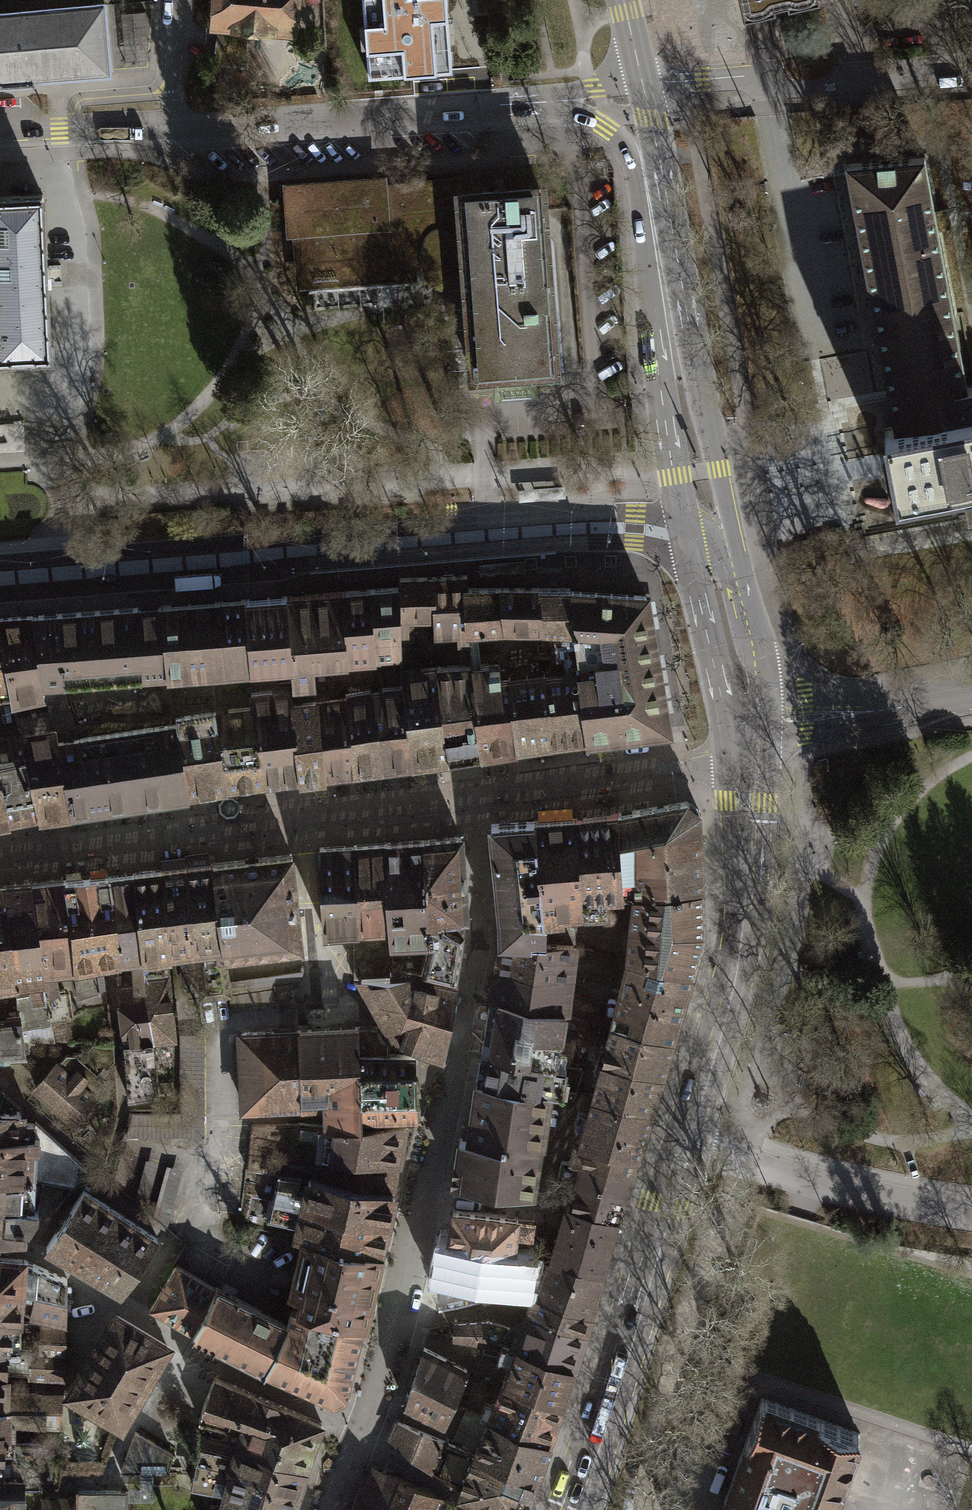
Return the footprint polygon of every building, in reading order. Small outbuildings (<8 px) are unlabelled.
[(215,22),(293,28),(295,0),(217,0),(215,22)] [(369,78),(453,72),(448,0),(363,0),(369,78)] [(744,13),(757,11),(776,6),(775,3),(786,0),(741,0),(744,13)] [(0,11),(0,83),(110,75),(105,4),(104,3),(0,11)] [(249,31),(217,29),(214,63),(246,67),(249,31)] [(971,515),(971,384),(968,385),(925,156),(846,162),(890,400),(895,426),(884,428),(888,452),(887,454),(887,456),(882,457),(884,463),(885,470),(889,469),(892,472),(897,495),(962,483),(967,507),(969,516),(971,515)] [(382,181),(289,186),(292,230),(297,230),(297,233),(290,234),(290,243),(300,243),(302,282),(370,279),(370,282),(380,281),(380,277),(416,275),(416,270),(425,270),(426,273),(427,275),(429,278),(431,279),(433,281),(436,282),(439,283),(442,283),(445,283),(448,282),(451,280),(453,278),(454,276),(456,273),(456,270),(457,267),(467,267),(473,373),(494,372),(507,371),(508,379),(522,378),(521,370),(534,370),(552,369),(541,189),(474,193),(474,181),(382,186),(382,181)] [(51,359),(44,194),(0,196),(0,361),(51,359)] [(534,370),(521,370),(522,378),(508,379),(507,371),(494,372),(493,398),(539,395),(534,370)] [(565,485),(518,488),(519,501),(566,497),(565,485)] [(479,564),(480,575),(526,572),(525,560),(479,564)] [(404,688),(412,763),(440,758),(447,758),(479,753),(511,748),(517,747),(552,742),(556,741),(586,738),(578,668),(573,631),(576,630),(571,590),(570,589),(538,588),(503,588),(467,588),(467,575),(434,577),(400,578),(400,587),(401,621),(405,621),(405,617),(434,617),(435,631),(470,630),(505,627),(515,627),(542,628),(544,644),(537,645),(538,654),(549,652),(551,665),(546,672),(547,680),(509,685),(509,687),(504,687),(478,690),(475,664),(435,668),(402,671),(404,688)] [(369,590),(342,592),(264,598),(243,599),(219,601),(161,605),(166,672),(176,720),(189,791),(227,785),(293,777),(354,770),(383,766),(387,766),(412,763),(402,671),(401,653),(401,621),(400,587),(369,590)] [(578,668),(586,738),(668,727),(646,596),(571,590),(576,630),(573,631),(578,668)] [(166,672),(161,605),(32,616),(44,681),(62,680),(166,672)] [(32,616),(0,619),(0,633),(13,697),(46,690),(44,681),(32,616)] [(16,710),(13,697),(0,633),(0,713),(16,710)] [(501,678),(500,668),(489,669),(490,679),(501,678)] [(56,727),(58,737),(77,735),(62,680),(44,681),(46,690),(56,727)] [(56,727),(46,690),(13,697),(16,710),(22,732),(56,727)] [(40,813),(22,732),(16,710),(0,713),(0,776),(9,819),(40,813)] [(169,794),(189,791),(176,720),(77,735),(58,737),(71,809),(169,794)] [(22,732),(40,813),(71,809),(58,737),(56,727),(22,732)] [(0,776),(0,820),(9,819),(0,776)] [(628,894),(634,894),(703,890),(699,810),(685,801),(625,811),(617,813),(623,895),(628,894)] [(623,895),(617,813),(575,819),(581,908),(582,913),(598,913),(596,897),(623,895)] [(537,821),(546,941),(574,943),(573,927),(565,919),(573,908),(581,908),(575,819),(537,821)] [(546,941),(537,821),(490,824),(500,914),(502,939),(546,941)] [(429,916),(466,917),(461,837),(426,840),(429,916)] [(392,945),(393,969),(421,973),(430,939),(429,916),(426,840),(388,843),(391,923),(391,934),(392,945)] [(355,845),(361,925),(391,923),(388,843),(355,845)] [(320,848),(325,930),(361,925),(355,845),(320,848)] [(216,863),(213,864),(225,956),(301,946),(292,854),(216,863)] [(228,981),(225,956),(213,864),(186,867),(197,951),(197,955),(199,987),(200,998),(229,995),(229,994),(228,981)] [(197,951),(186,867),(162,870),(170,948),(187,946),(188,952),(197,951)] [(170,948),(162,870),(135,873),(144,954),(150,954),(170,952),(170,948)] [(109,876),(116,958),(132,957),(133,984),(118,985),(118,991),(146,989),(144,966),(143,954),(144,954),(135,873),(109,876)] [(88,877),(86,878),(96,961),(98,961),(116,958),(109,876),(88,877)] [(86,878),(63,880),(72,965),(74,972),(79,994),(99,988),(96,961),(86,878)] [(74,972),(72,965),(63,880),(30,883),(40,969),(41,969),(44,991),(51,1019),(68,1018),(64,989),(57,990),(54,975),(74,972)] [(18,1013),(24,1040),(55,1041),(51,1019),(44,991),(41,969),(40,969),(30,883),(4,886),(18,1013)] [(0,887),(0,1055),(25,1054),(24,1040),(18,1013),(15,973),(4,886),(0,887)] [(634,894),(632,925),(704,931),(703,890),(634,894)] [(457,980),(466,917),(429,916),(430,939),(421,973),(457,980)] [(628,958),(691,972),(704,931),(632,925),(628,958)] [(355,936),(355,947),(392,945),(391,934),(355,936)] [(546,941),(502,939),(496,968),(570,977),(574,943),(546,941)] [(363,977),(390,975),(390,970),(393,969),(392,945),(355,947),(355,978),(363,977)] [(146,989),(156,1065),(173,1063),(173,1039),(175,1039),(169,973),(166,973),(166,968),(152,968),(150,954),(144,954),(143,954),(144,966),(146,989)] [(199,987),(197,955),(181,957),(187,988),(199,987)] [(613,1023),(672,1037),(691,972),(628,958),(613,1023)] [(570,977),(496,968),(491,998),(565,1011),(570,977)] [(390,970),(390,975),(363,977),(400,1041),(418,1047),(444,1057),(457,980),(421,973),(393,969),(390,970)] [(304,970),(228,981),(229,994),(276,987),(300,983),(304,970)] [(229,995),(230,1007),(277,1000),(276,987),(229,994),(229,995)] [(118,991),(130,1098),(158,1094),(156,1065),(146,989),(118,991)] [(557,1065),(565,1011),(491,998),(482,1052),(557,1065)] [(594,1072),(600,1074),(661,1073),(672,1037),(613,1023),(603,1058),(598,1057),(594,1072)] [(300,1029),(302,1104),(324,1104),(325,1126),(361,1126),(362,1117),(359,1027),(322,1029),(300,1029)] [(359,1027),(362,1117),(416,1116),(414,1055),(388,1054),(388,1043),(378,1027),(359,1027)] [(244,1107),(302,1104),(300,1029),(241,1034),(244,1107)] [(133,1112),(126,1136),(204,1136),(204,1034),(181,1034),(180,1111),(133,1112)] [(557,1065),(482,1052),(478,1082),(551,1092),(578,1094),(584,1070),(557,1065)] [(31,1089),(74,1126),(99,1097),(85,1084),(91,1077),(78,1066),(72,1072),(57,1060),(31,1089)] [(594,1095),(651,1108),(661,1073),(600,1074),(594,1095)] [(551,1092),(478,1082),(469,1140),(460,1139),(454,1183),(534,1194),(541,1144),(543,1145),(551,1092)] [(8,1136),(33,1136),(36,1121),(21,1121),(21,1110),(3,1091),(0,1103),(0,1136),(8,1136)] [(651,1108),(594,1095),(579,1142),(587,1143),(583,1162),(632,1172),(651,1108)] [(27,1176),(73,1186),(88,1168),(36,1121),(33,1136),(8,1136),(0,1136),(0,1176),(27,1176)] [(301,1124),(254,1125),(246,1169),(278,1173),(284,1157),(298,1157),(301,1124)] [(402,1164),(414,1125),(361,1126),(325,1126),(322,1156),(328,1156),(399,1163),(402,1164)] [(321,1181),(393,1193),(399,1163),(328,1156),(321,1181)] [(146,1208),(159,1163),(146,1159),(135,1199),(146,1208)] [(583,1162),(561,1161),(558,1177),(578,1180),(572,1204),(568,1203),(552,1259),(602,1272),(632,1172),(583,1162)] [(168,1226),(183,1169),(177,1168),(171,1166),(157,1218),(168,1226)] [(388,1220),(393,1193),(321,1181),(308,1178),(306,1190),(298,1189),(301,1176),(278,1173),(273,1197),(388,1220)] [(0,1176),(0,1238),(23,1239),(24,1228),(29,1228),(38,1214),(39,1209),(25,1208),(27,1176),(0,1176)] [(159,1239),(84,1190),(46,1247),(122,1293),(159,1239)] [(297,1236),(306,1237),(381,1253),(388,1220),(273,1197),(269,1220),(299,1224),(297,1236)] [(535,1219),(454,1209),(447,1241),(532,1253),(535,1219)] [(381,1253),(306,1237),(292,1292),(303,1295),(300,1309),(364,1325),(381,1253)] [(532,1253),(447,1241),(443,1273),(489,1280),(487,1301),(516,1295),(516,1284),(527,1284),(532,1253)] [(19,1288),(67,1298),(67,1279),(23,1259),(0,1256),(0,1286),(19,1288)] [(552,1259),(536,1291),(590,1313),(602,1272),(552,1259)] [(347,1397),(364,1325),(300,1309),(291,1306),(288,1322),(215,1287),(176,1265),(149,1309),(152,1310),(192,1334),(192,1335),(260,1369),(329,1400),(334,1402),(347,1397)] [(20,1322),(20,1306),(32,1315),(66,1322),(67,1298),(19,1288),(0,1286),(0,1321),(20,1322)] [(590,1313),(536,1291),(531,1304),(528,1310),(585,1332),(587,1326),(590,1313)] [(519,1339),(517,1345),(575,1368),(585,1332),(528,1310),(519,1339)] [(167,1345),(116,1314),(71,1392),(120,1422),(167,1345)] [(25,1349),(64,1351),(65,1327),(20,1322),(0,1321),(0,1348),(25,1349)] [(488,1322),(455,1324),(454,1337),(485,1341),(483,1351),(512,1359),(517,1345),(519,1339),(509,1336),(510,1328),(488,1322)] [(512,1359),(506,1380),(564,1402),(575,1368),(517,1345),(512,1359)] [(4,1378),(5,1368),(29,1368),(29,1376),(64,1377),(64,1351),(25,1349),(0,1348),(0,1378),(4,1378)] [(405,1404),(443,1424),(467,1369),(423,1348),(405,1404)] [(323,1424),(261,1396),(214,1376),(203,1405),(251,1419),(313,1445),(320,1429),(323,1424)] [(44,1409),(62,1409),(63,1389),(64,1383),(34,1381),(34,1390),(5,1389),(4,1378),(0,1378),(0,1407),(44,1409)] [(506,1380),(489,1418),(549,1441),(564,1402),(506,1380)] [(761,1398),(752,1424),(746,1441),(721,1509),(834,1509),(861,1433),(841,1426),(818,1418),(761,1398)] [(251,1419),(203,1405),(199,1419),(241,1431),(236,1443),(306,1467),(313,1445),(251,1419)] [(15,1436),(15,1425),(60,1427),(62,1409),(0,1407),(0,1436),(15,1436)] [(475,1453),(489,1418),(469,1409),(465,1417),(463,1417),(455,1438),(464,1442),(463,1447),(475,1453)] [(489,1418),(475,1453),(537,1479),(549,1441),(489,1418)] [(461,1489),(475,1453),(463,1447),(399,1421),(393,1438),(461,1489)] [(174,1454),(136,1432),(121,1470),(140,1471),(141,1479),(153,1479),(152,1470),(169,1471),(174,1454)] [(39,1461),(39,1440),(18,1441),(18,1436),(15,1436),(0,1436),(0,1460),(39,1461)] [(298,1491),(306,1467),(236,1443),(233,1455),(199,1448),(197,1461),(298,1491)] [(537,1479),(475,1453),(461,1489),(460,1493),(499,1509),(525,1509),(537,1479)] [(25,1488),(40,1489),(39,1461),(0,1460),(0,1488),(25,1488)] [(298,1491),(197,1461),(192,1483),(222,1488),(224,1477),(232,1479),(226,1498),(239,1501),(277,1509),(292,1509),(298,1491)] [(448,1500),(382,1470),(365,1509),(444,1509),(448,1500)] [(13,1498),(25,1497),(25,1488),(0,1488),(0,1509),(13,1509),(13,1498)] [(128,1491),(77,1490),(76,1498),(41,1500),(41,1509),(128,1509),(128,1491)] [(239,1501),(237,1509),(277,1509),(239,1501)]
